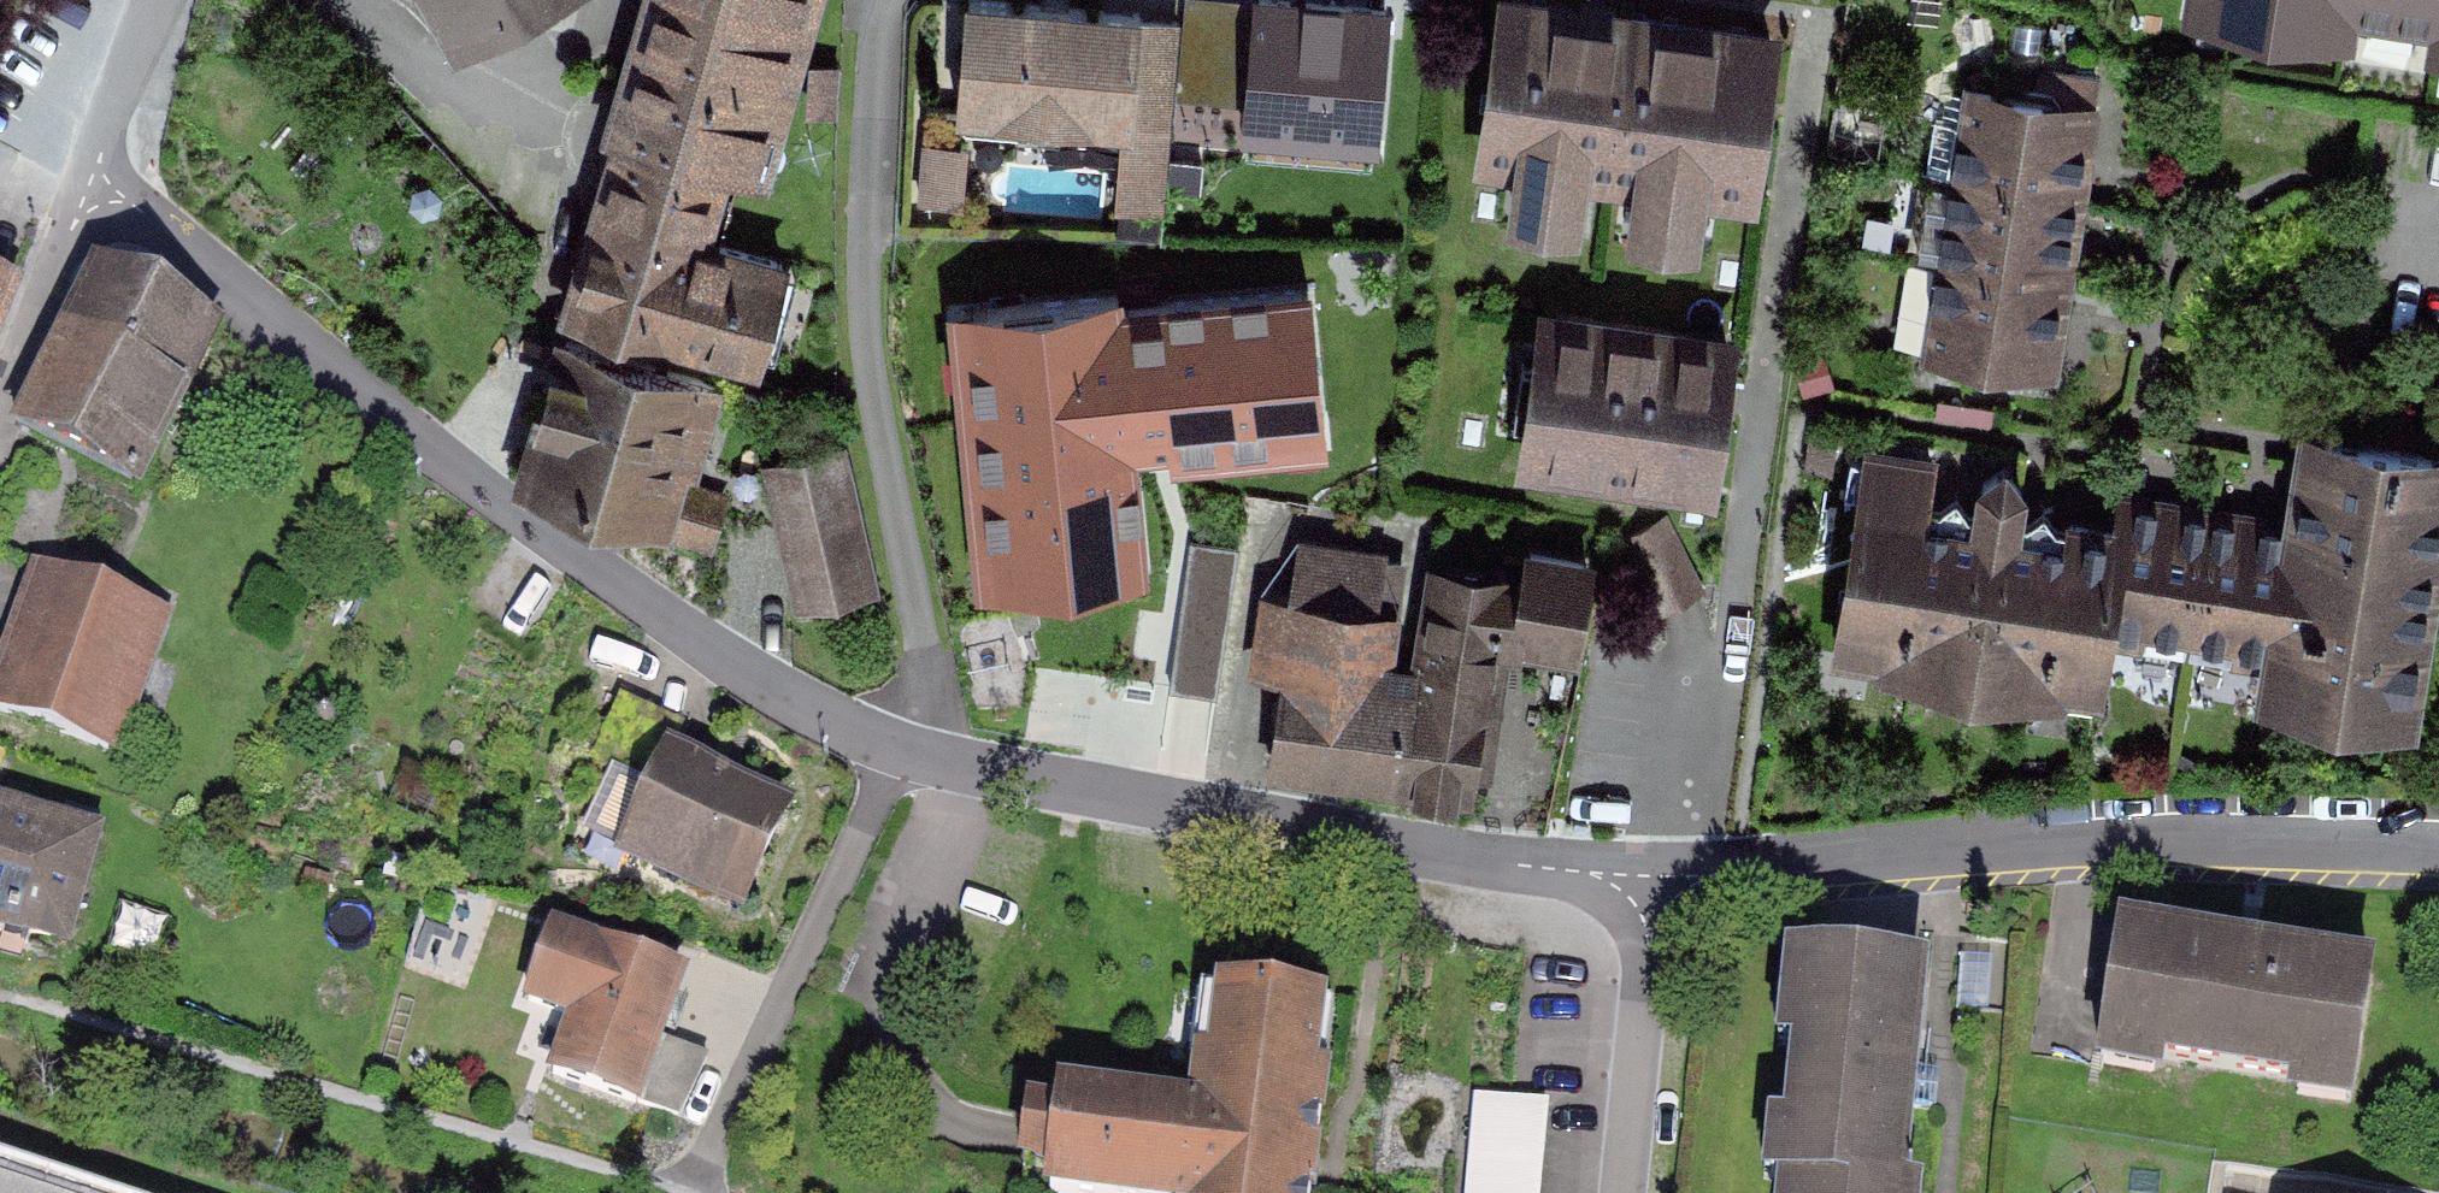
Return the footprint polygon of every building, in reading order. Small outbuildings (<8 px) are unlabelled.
[(452,51),(497,26),(493,18),(526,0),(424,0),(452,51)] [(570,311),(752,362),(780,264),(728,247),(798,0),(654,0),(570,311)] [(993,0),(970,0),(959,103),(1172,124),(1183,19),(993,0)] [(1388,7),(1280,0),(1251,0),(1241,155),(1378,164),(1388,7)] [(2190,13),(2343,35),(2346,10),(2435,23),(2431,49),(2438,50),(2438,0),(2192,0),(2190,13)] [(1767,37),(1510,5),(1483,176),(1742,215),(1767,37)] [(2078,198),(2097,81),(2041,72),(2036,102),(1964,90),(1958,123),(1936,119),(1927,174),(1951,178),(2078,198)] [(936,128),(926,193),(962,198),(971,133),(936,128)] [(2064,283),(2078,198),(1951,178),(1938,263),(2064,283)] [(2050,371),(2064,283),(1938,263),(1912,259),(1903,314),(1927,318),(1922,350),(2050,371)] [(217,330),(101,270),(18,427),(136,491),(217,330)] [(11,291),(0,287),(0,319),(11,291)] [(1304,292),(985,325),(1011,576),(1144,562),(1133,456),(1319,436),(1304,292)] [(1722,342),(1540,316),(1518,469),(1700,495),(1722,342)] [(567,342),(520,484),(710,544),(722,497),(675,482),(704,381),(567,342)] [(2438,522),(2438,458),(2307,436),(2292,527),(2271,669),(2267,699),(2409,721),(2438,522)] [(869,587),(838,451),(769,466),(800,603),(869,587)] [(2100,641),(2118,532),(2016,516),(2020,490),(2006,467),(1981,484),(1975,525),(1920,516),(1929,463),(1874,454),(1841,659),(2091,699),(2100,641)] [(2123,500),(2118,532),(2100,641),(2187,655),(2209,514),(2123,500)] [(1662,612),(1709,589),(1672,514),(1625,538),(1662,612)] [(2292,527),(2209,514),(2187,655),(2271,669),(2292,527)] [(1303,550),(1273,763),(1400,783),(1470,794),(1477,746),(1407,735),(1415,687),(1384,682),(1400,565),(1303,550)] [(1407,735),(1477,746),(1483,706),(1497,708),(1502,642),(1520,645),(1521,635),(1572,644),(1584,565),(1527,556),(1522,586),(1433,572),(1415,687),(1407,735)] [(45,568),(0,697),(0,708),(107,747),(157,609),(45,568)] [(783,806),(668,754),(624,850),(739,902),(783,806)] [(611,762),(596,831),(626,837),(641,769),(611,762)] [(0,811),(0,953),(21,959),(31,928),(61,937),(91,838),(0,811)] [(553,1069),(677,1117),(705,1057),(655,1039),(677,975),(554,932),(530,1001),(572,1016),(553,1069)] [(2368,977),(2120,937),(2103,1044),(2351,1084),(2368,977)] [(1897,1182),(1918,973),(1799,961),(1778,1178),(1791,1179),(1912,1191),(1912,1183),(1897,1182)] [(1329,1008),(1215,993),(1200,1107),(1052,1088),(1039,1191),(1056,1192),(1305,1192),(1329,1008)] [(1466,1192),(1539,1192),(1547,1104),(1476,1097),(1466,1192)] [(0,1152),(0,1192),(122,1192),(0,1152)] [(1792,1182),(1791,1192),(1910,1192),(1792,1182)]
